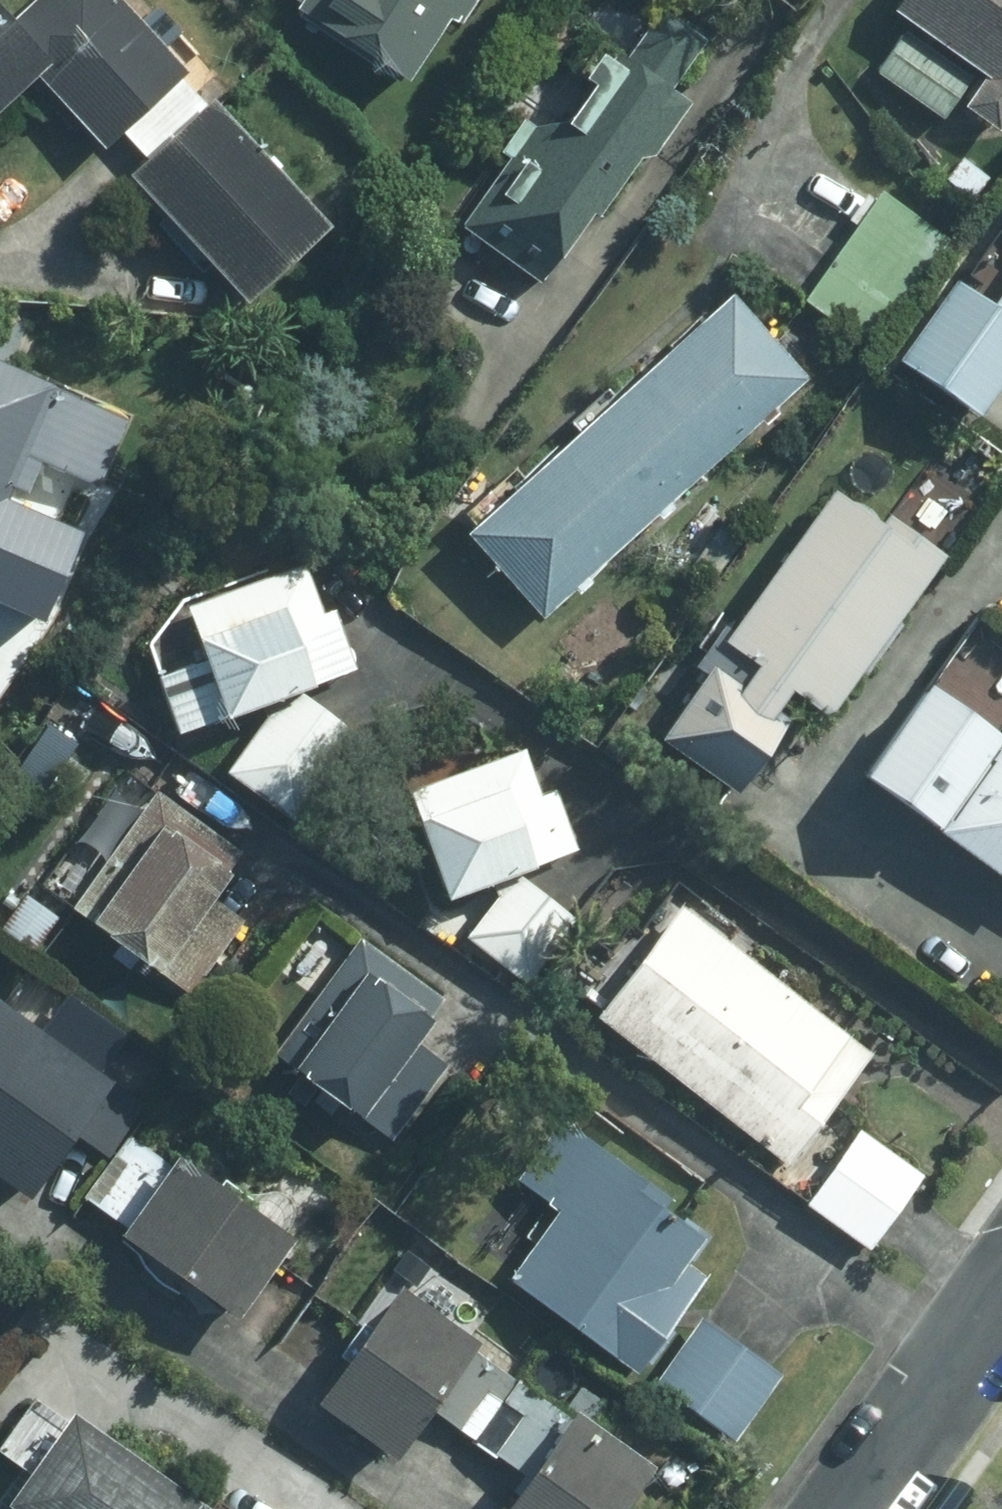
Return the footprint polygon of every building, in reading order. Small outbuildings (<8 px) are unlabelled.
[(92,154),(113,135),(181,76),(114,0),(32,0),(6,22),(45,67),(28,82),(92,154)] [(295,15),(397,83),(438,21),(452,30),(472,0),(305,0),(295,15)] [(889,19),(980,78),(957,115),(998,141),(1001,136),(1001,0),(901,0),(889,19)] [(445,235),(535,291),(615,163),(624,168),(669,96),(655,87),(686,38),(638,8),(604,62),(594,55),(549,127),(514,127),(445,235)] [(28,82),(45,67),(6,22),(0,16),(0,108),(28,82)] [(181,76),(113,135),(136,161),(204,102),(181,76)] [(136,161),(116,179),(235,310),(321,233),(204,102),(136,161)] [(992,180),(959,154),(931,189),(965,215),(992,180)] [(878,195),(798,308),(865,355),(945,242),(878,195)] [(987,219),(1001,230),(1001,199),(987,219)] [(893,376),(967,430),(1001,382),(1001,277),(977,311),(953,294),(893,376)] [(726,293),(635,375),(712,459),(802,377),(726,293)] [(0,353),(0,486),(15,445),(89,472),(117,395),(0,353)] [(635,375),(545,457),(621,541),(712,459),(635,375)] [(545,457),(454,539),(531,623),(621,541),(545,457)] [(827,480),(647,746),(723,797),(770,728),(746,712),(763,687),(826,730),(943,558),(827,480)] [(301,555),(167,602),(188,661),(146,676),(168,740),(263,707),(216,774),(285,822),(343,739),(289,700),(359,676),(333,603),(320,608),(301,555)] [(0,667),(0,685),(9,674),(0,667)] [(849,788),(1001,899),(1001,742),(925,685),(849,788)] [(514,750),(394,794),(436,909),(493,888),(457,938),(527,987),(576,918),(520,879),(579,857),(556,793),(533,802),(514,750)] [(146,976),(234,856),(144,792),(57,912),(146,976)] [(862,1058),(665,911),(580,1023),(777,1171),(862,1058)] [(352,1133),(439,1012),(350,948),(263,1068),(352,1133)] [(0,1051),(0,1203),(2,1204),(17,1183),(33,1194),(115,1076),(26,1014),(0,1051)] [(705,1232),(545,1120),(504,1179),(544,1207),(492,1280),(630,1376),(688,1294),(670,1282),(705,1232)] [(831,1161),(801,1203),(859,1245),(914,1176),(869,1144),(855,1164),(849,1173),(831,1161)] [(163,1159),(108,1232),(220,1316),(276,1243),(163,1159)] [(385,1296),(301,1406),(378,1464),(462,1355),(385,1296)] [(782,1379),(694,1319),(646,1389),(735,1448),(782,1379)] [(50,1402),(0,1476),(0,1508),(180,1508),(189,1496),(50,1402)] [(504,1508),(620,1508),(651,1468),(575,1419),(504,1508)] [(189,1496),(180,1508),(208,1508),(189,1496)]
